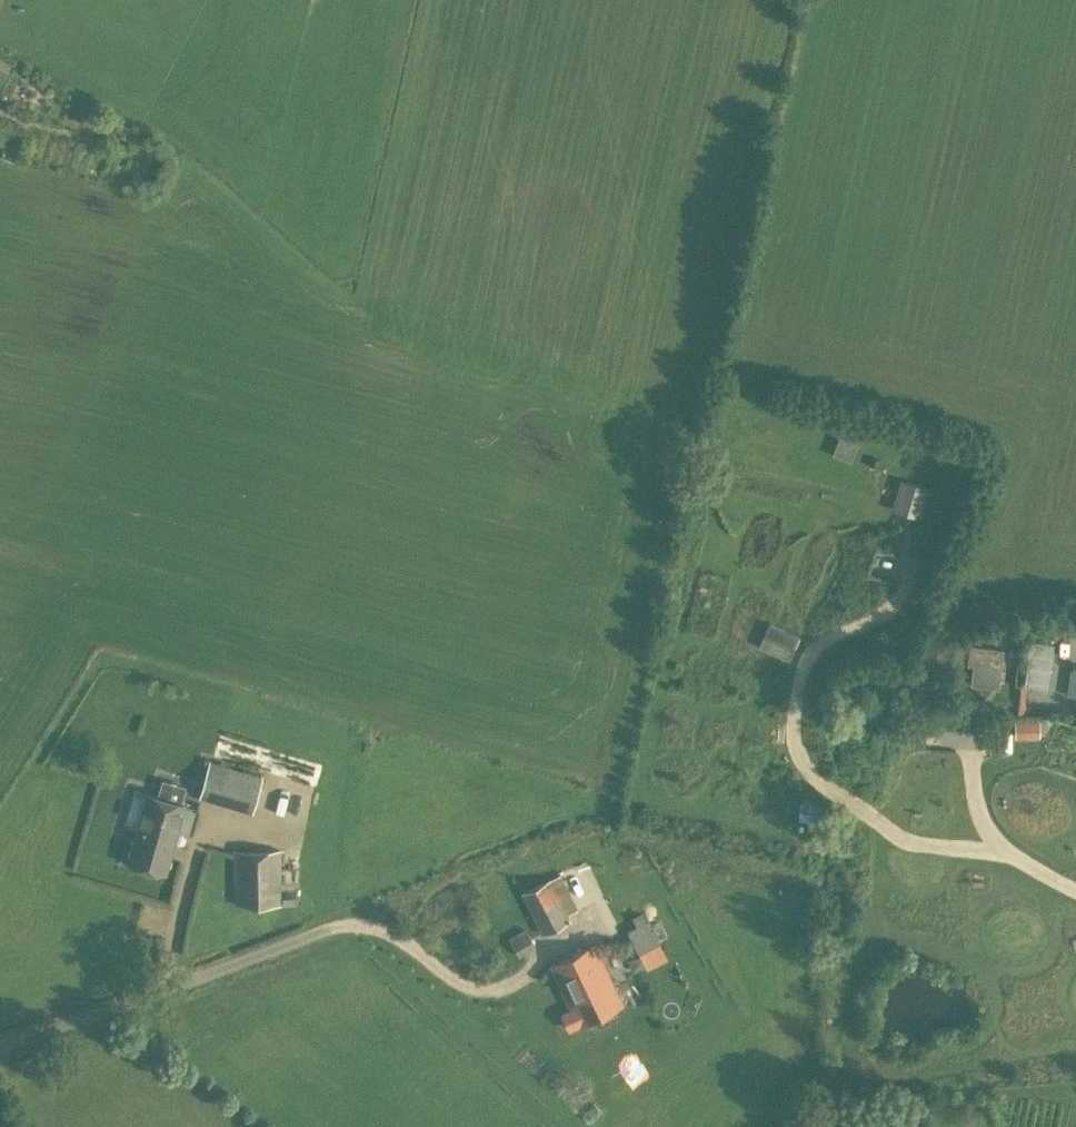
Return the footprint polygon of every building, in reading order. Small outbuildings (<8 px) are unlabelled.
[(2,77),(12,57),(0,51),(0,76),(2,77)] [(893,510),(924,514),(928,483),(897,479),(893,510)] [(960,695),(1000,695),(1001,644),(961,643),(960,695)] [(1014,718),(1013,736),(1040,737),(1041,719),(1014,718)] [(199,796),(252,813),(263,777),(210,761),(199,796)] [(162,871),(181,804),(150,795),(129,861),(162,871)] [(266,833),(266,848),(232,849),(233,905),(281,905),(280,849),(285,849),(285,833),(266,833)] [(521,893),(541,935),(570,919),(567,914),(577,910),(561,874),(551,879),(550,878),(521,893)] [(648,920),(627,931),(639,952),(659,941),(648,920)] [(524,961),(519,954),(535,945),(524,928),(483,954),(498,977),(524,961)] [(570,1008),(562,1012),(570,1028),(578,1024),(579,1025),(622,1004),(593,944),(549,965),(570,1008)]
